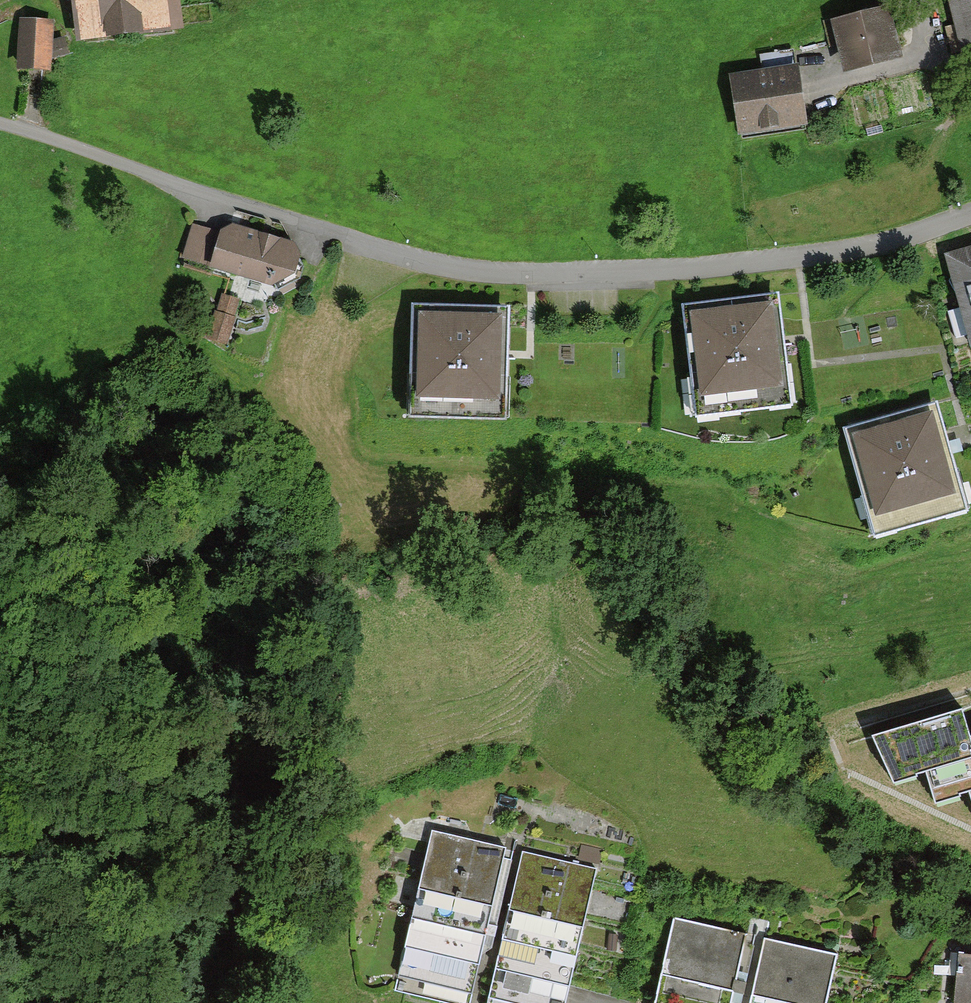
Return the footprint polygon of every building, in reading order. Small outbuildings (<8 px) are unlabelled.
[(84,31),(176,20),(174,0),(80,0),(84,31)] [(969,53),(970,52),(970,0),(956,0),(969,53)] [(887,10),(837,22),(847,64),(897,53),(887,10)] [(53,23),(21,21),(19,70),(51,72),(53,23)] [(793,70),(734,78),(741,128),(800,120),(793,70)] [(219,230),(189,223),(178,255),(277,288),(299,278),(301,263),(294,242),(233,222),(219,230)] [(951,256),(970,329),(970,251),(951,256)] [(222,294),(208,341),(229,347),(242,300),(222,294)] [(768,304),(694,313),(704,391),(778,382),(768,304)] [(498,316),(421,314),(419,393),(496,395),(498,316)] [(929,415),(856,436),(878,511),(951,490),(929,415)] [(970,736),(962,709),(872,735),(893,780),(925,771),(935,803),(960,796),(959,793),(969,790),(970,798),(970,736)] [(495,888),(504,848),(433,832),(423,871),(495,888)] [(587,909),(596,870),(524,853),(515,893),(587,909)] [(486,927),(495,888),(423,871),(414,911),(486,927)] [(578,949),(587,909),(515,893),(506,932),(578,949)] [(477,967),(486,927),(414,911),(405,950),(477,967)] [(675,918),(665,963),(736,978),(745,934),(675,918)] [(569,988),(578,949),(506,932),(496,971),(569,988)] [(765,939),(756,982),(828,998),(837,955),(765,939)] [(477,967),(405,950),(396,990),(454,1002),(469,1002),(477,967)] [(963,960),(960,1002),(970,1002),(970,960),(963,960)] [(656,1002),(730,1002),(736,978),(665,963),(656,1002)] [(569,988),(496,971),(489,1002),(565,1002),(569,988)] [(751,1002),(827,1002),(828,998),(756,982),(751,1002)]
